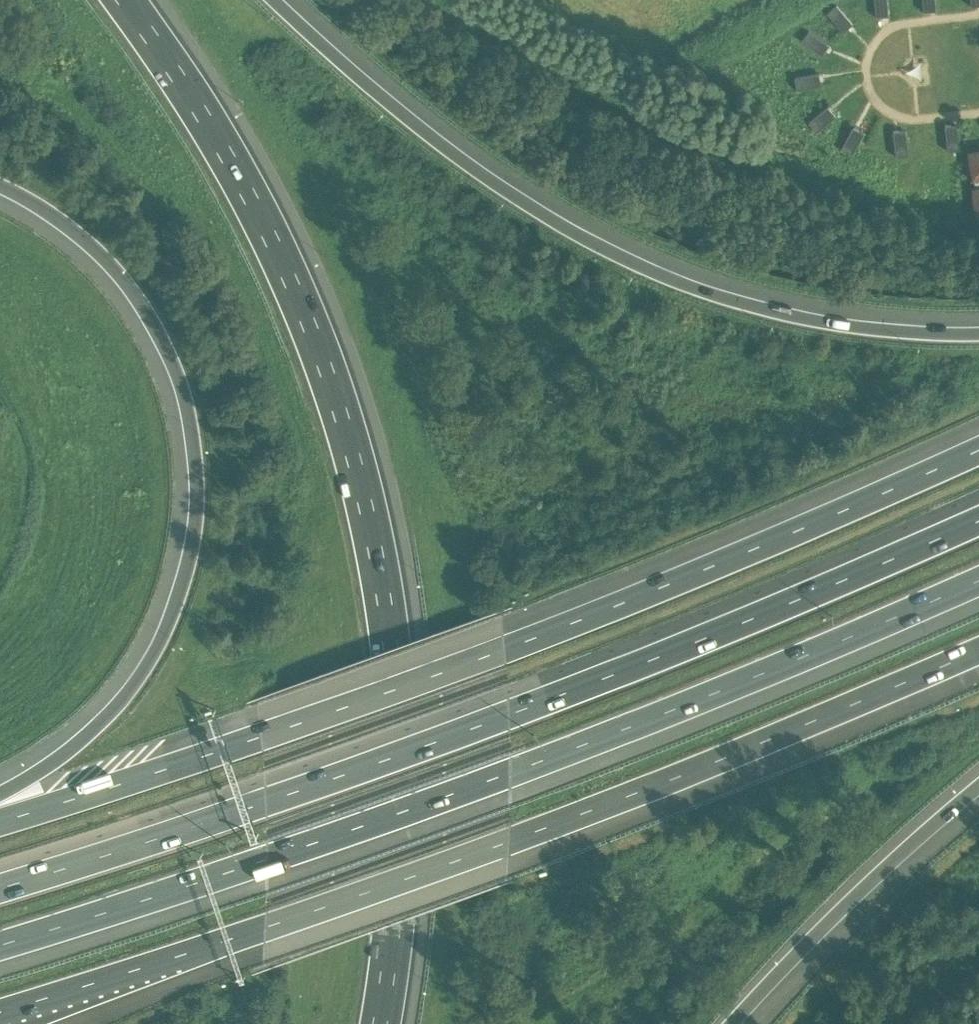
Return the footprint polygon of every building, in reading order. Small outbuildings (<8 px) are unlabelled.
[(875,13),(887,12),(885,0),(873,0),(875,13)] [(832,2),(824,9),(828,14),(840,29),(849,21),(837,7),(832,2)] [(825,44),(808,33),(803,30),(797,39),(802,43),(818,54),(825,44)] [(815,75),(796,79),(790,80),(792,91),(798,90),(817,87),(815,75)] [(826,110),(811,122),(806,127),(813,135),(818,132),(833,119),(826,110)] [(959,129),(947,130),(949,150),(950,156),(961,155),(961,148),(959,129)] [(852,131),(843,149),(841,154),(850,159),(854,154),(863,137),(852,131)] [(907,135),(895,137),(897,156),(898,162),(909,161),(909,155),(907,135)] [(968,152),(971,179),(978,178),(978,150),(968,152)]
